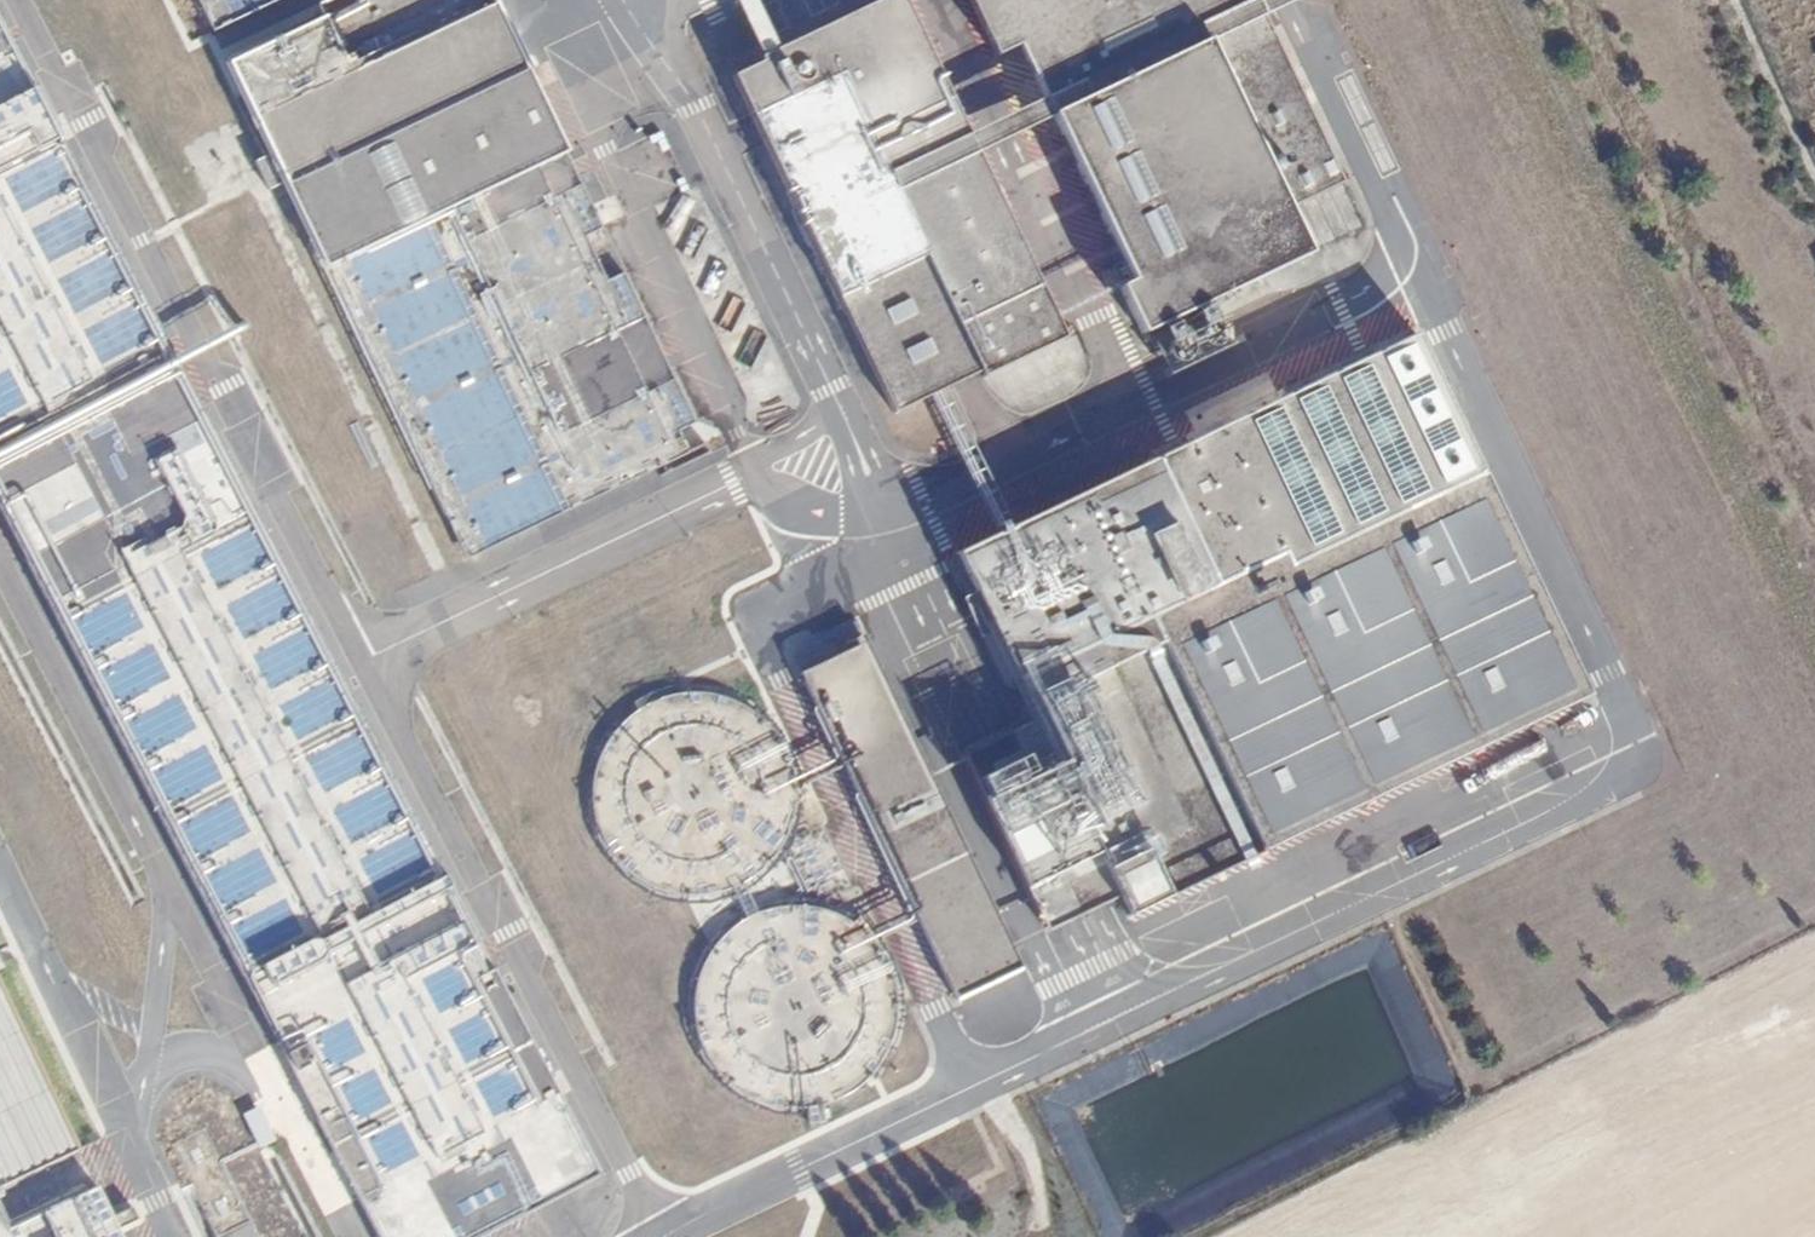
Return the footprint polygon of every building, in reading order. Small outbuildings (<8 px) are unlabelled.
[(904,0),(880,0),(730,71),(892,414),(977,373),(981,379),(1066,338),(904,0)] [(1263,15),(1256,0),(968,0),(994,57),(1018,46),(1133,284),(1120,289),(1141,335),(1309,255),(1287,210),(1343,183),(1263,15)] [(1263,15),(1285,5),(1296,0),(1256,0),(1263,15)] [(461,950),(474,944),(83,184),(81,177),(80,171),(0,19),(0,505),(62,473),(90,525),(24,560),(39,587),(242,977),(261,968),(295,1032),(276,1042),(277,1044),(281,1043),(295,1071),(311,1063),(334,1108),(316,1118),(378,1236),(485,1236),(603,1176),(496,969),(476,979),(461,950)] [(463,507),(485,551),(689,454),(679,436),(696,427),(625,278),(608,285),(588,242),(604,234),(527,70),(286,185),(444,516),(463,507)] [(963,105),(997,94),(990,72),(956,82),(963,105)] [(1115,303),(1075,317),(1090,359),(1130,346),(1115,303)] [(1423,332),(961,549),(1133,911),(1594,694),(1423,332)] [(0,505),(0,513),(24,560),(90,525),(62,473),(0,505)] [(465,561),(485,551),(463,507),(444,516),(465,561)] [(261,968),(242,977),(276,1042),(295,1032),(261,968)] [(0,982),(0,1236),(120,1236),(0,982)] [(277,1044),(316,1118),(334,1108),(311,1063),(295,1071),(281,1043),(277,1044)] [(266,1103),(247,1110),(262,1147),(280,1139),(266,1103)] [(255,1224),(227,1235),(228,1236),(260,1236),(255,1224)]
